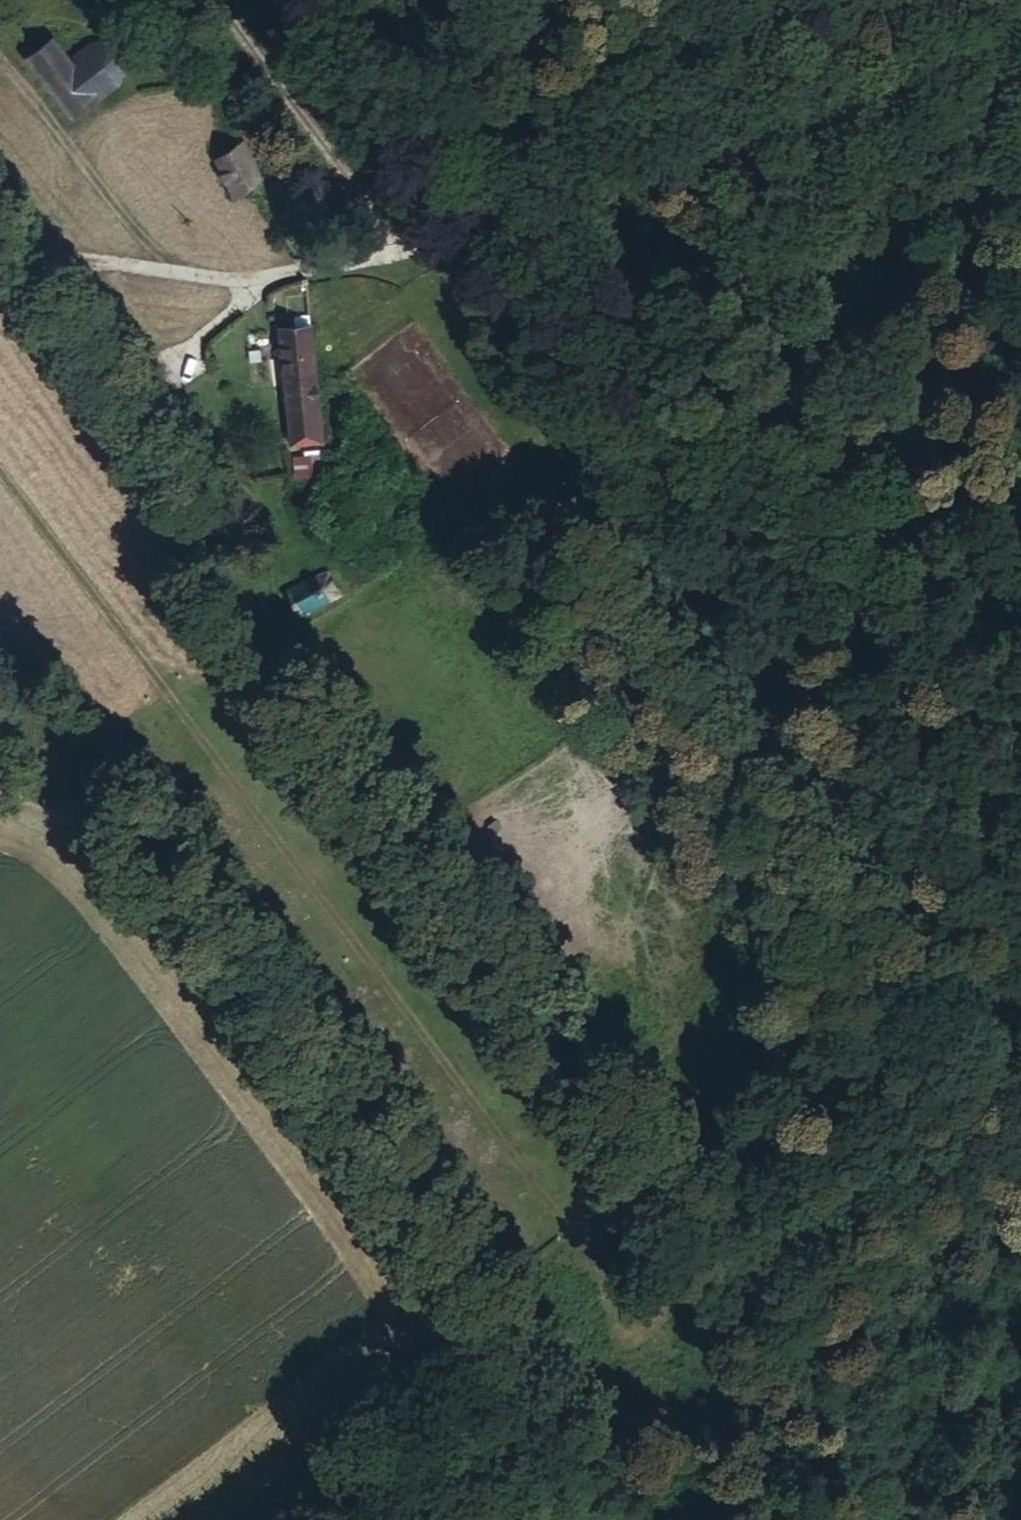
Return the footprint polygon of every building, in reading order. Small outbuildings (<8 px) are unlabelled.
[(76,25),(72,27),(80,36),(84,34),(76,25)] [(48,39),(30,52),(20,59),(69,122),(98,100),(64,58),(48,39)] [(84,43),(64,58),(98,100),(116,86),(122,61),(111,43),(96,42),(84,43)] [(20,59),(30,52),(25,46),(16,53),(20,59)] [(233,196),(258,182),(241,146),(216,162),(233,196)] [(318,442),(309,327),(278,329),(288,444),(318,442)] [(337,594),(325,571),(285,593),(298,615),(337,594)]
